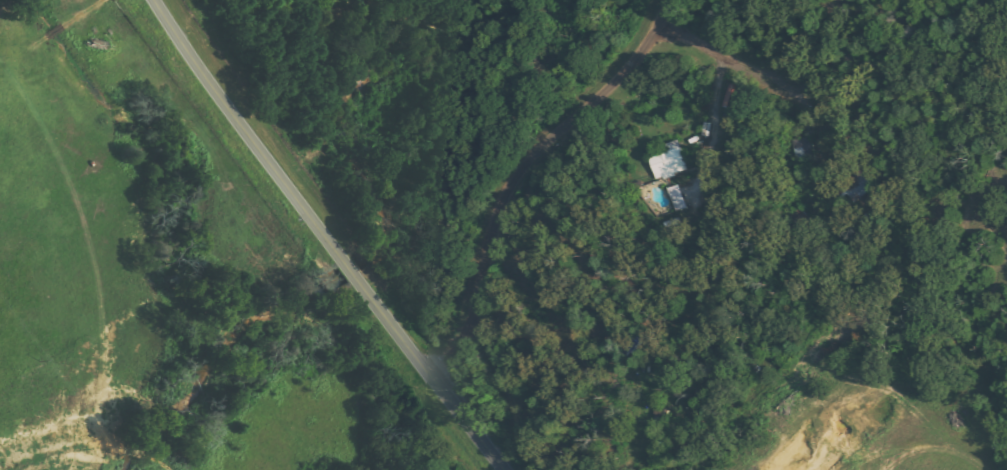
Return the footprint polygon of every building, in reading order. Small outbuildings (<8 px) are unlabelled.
[(652,157),(657,180),(688,173),(682,141),(666,144),(668,154),(652,157)] [(668,188),(674,211),(686,208),(680,185),(668,188)]
